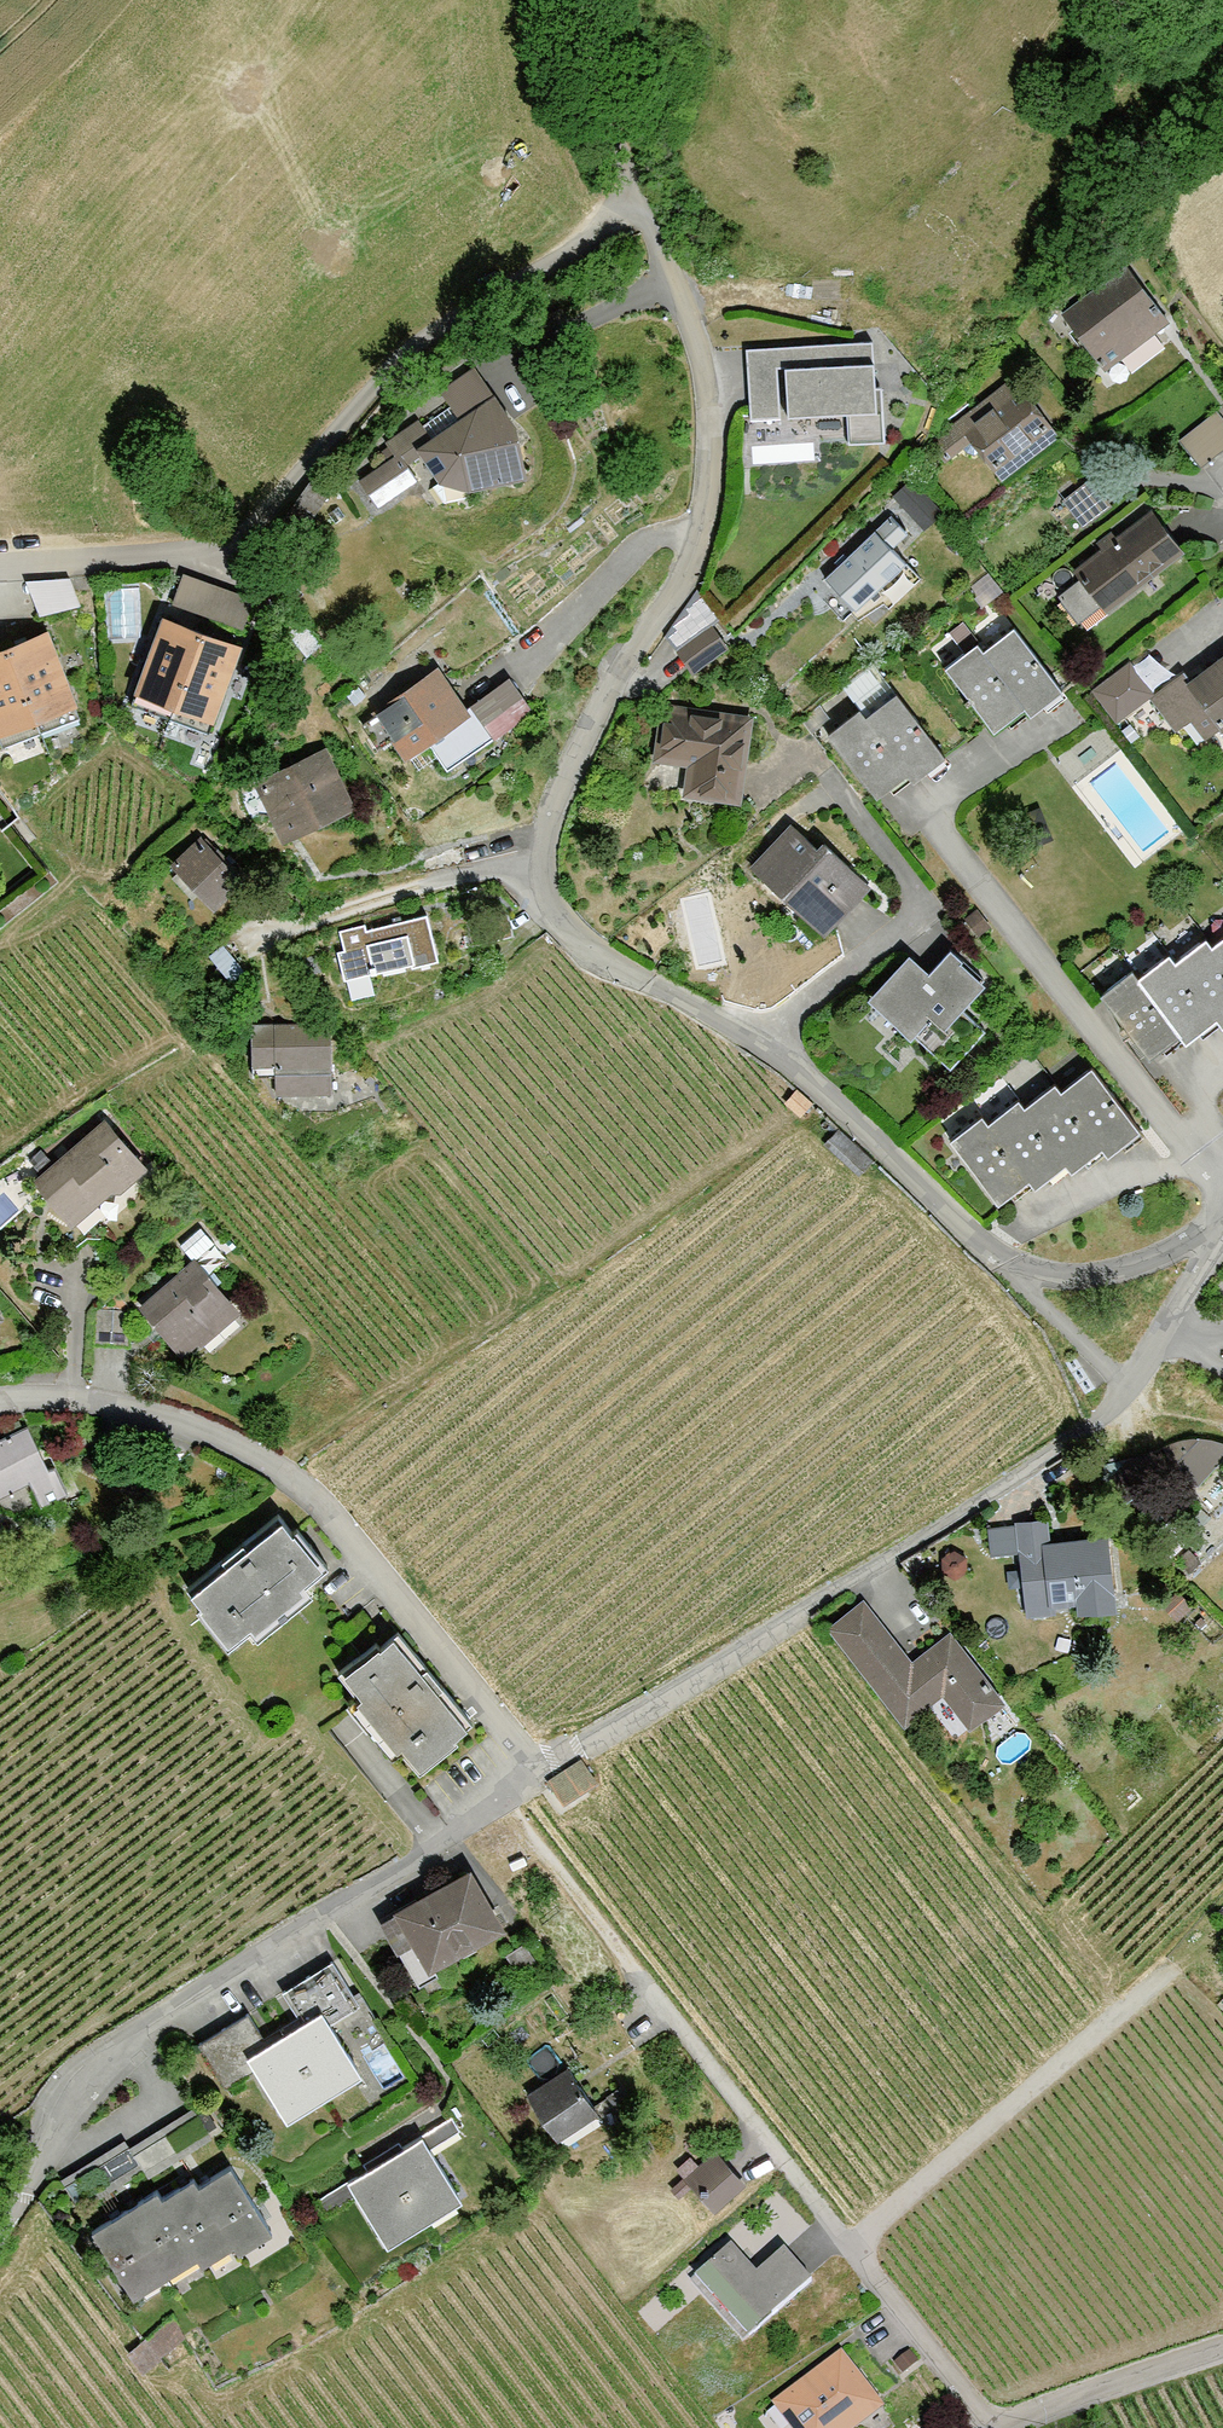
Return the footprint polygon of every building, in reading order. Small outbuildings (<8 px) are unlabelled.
[(1108,372),(1173,323),(1129,266),(1106,283),(1064,315),(1108,372)] [(788,349),(793,418),(854,413),(856,442),(889,440),(887,412),(881,412),(876,343),(788,349)] [(780,348),(751,350),(755,419),(784,418),(780,348)] [(973,442),(1008,487),(1072,439),(1018,367),(988,390),(935,429),(955,455),(973,442)] [(399,457),(360,483),(380,513),(424,484),(406,458),(418,450),(441,483),(477,493),(530,481),(518,426),(479,369),(441,394),(460,422),(437,438),(425,419),(390,443),(399,457)] [(1209,461),(1222,448),(1222,402),(1222,400),(1184,434),(1209,461)] [(925,517),(936,507),(913,479),(901,488),(925,517)] [(1126,534),(1078,569),(1111,613),(1190,554),(1158,511),(1126,534)] [(897,512),(828,579),(863,615),(915,564),(900,549),(917,533),(897,512)] [(46,609),(85,600),(77,567),(38,577),(46,609)] [(190,570),(184,601),(252,614),(257,583),(190,570)] [(959,627),(974,645),(986,635),(970,617),(959,627)] [(177,710),(207,633),(167,618),(138,695),(177,710)] [(715,627),(682,652),(698,675),(732,650),(715,627)] [(1068,691),(1019,628),(986,653),(1036,717),(1068,691)] [(50,630),(9,646),(37,721),(79,707),(50,630)] [(245,648),(207,633),(177,710),(216,724),(245,648)] [(9,646),(0,649),(0,735),(37,721),(9,646)] [(983,649),(951,673),(997,734),(1029,710),(986,653),(983,649)] [(1155,696),(1183,731),(1212,710),(1222,725),(1222,661),(1216,666),(1195,681),(1190,674),(1155,696)] [(440,667),(375,713),(409,762),(475,717),(440,667)] [(480,696),(504,732),(544,705),(519,669),(480,696)] [(1155,696),(1134,669),(1098,697),(1120,724),(1155,696)] [(949,758),(902,696),(871,719),(918,781),(949,758)] [(757,719),(664,708),(657,767),(693,771),(689,800),(747,807),(757,719)] [(866,713),(834,736),(881,800),(913,777),(871,719),(866,713)] [(331,750),(258,783),(286,845),(359,812),(331,750)] [(798,822),(755,868),(829,937),(872,890),(798,822)] [(204,840),(175,867),(218,912),(247,885),(204,840)] [(431,913),(344,932),(350,959),(371,955),(377,980),(442,965),(431,913)] [(1210,940),(1179,964),(1222,1020),(1222,1022),(1222,958),(1217,949),(1210,940)] [(879,995),(881,1010),(915,1041),(938,1016),(951,1028),(990,986),(954,952),(932,975),(914,958),(879,995)] [(1179,964),(1173,957),(1142,981),(1184,1036),(1190,1044),(1222,1020),(1179,964)] [(1142,981),(1135,973),(1105,996),(1154,1059),(1184,1036),(1142,981)] [(334,1029),(253,1031),(254,1069),(280,1069),(280,1097),(335,1095),(334,1029)] [(1095,1070),(1065,1093),(1108,1148),(1113,1155),(1143,1132),(1095,1070)] [(1065,1093),(1058,1084),(1028,1107),(1071,1163),(1077,1171),(1108,1148),(1065,1093)] [(801,1096),(791,1106),(805,1121),(816,1110),(801,1096)] [(1028,1107),(1023,1101),(992,1125),(1034,1180),(1040,1188),(1071,1163),(1028,1107)] [(992,1125),(986,1119),(955,1143),(1002,1205),(1034,1180),(992,1125)] [(112,1125),(40,1182),(76,1227),(148,1170),(112,1125)] [(842,1130),(830,1144),(856,1167),(868,1154),(842,1130)] [(199,1262),(142,1308),(184,1360),(241,1314),(199,1262)] [(0,1441),(0,1497),(36,1481),(47,1506),(65,1498),(31,1426),(0,1441)] [(1168,1449),(1175,1463),(1204,1487),(1222,1469),(1222,1445),(1220,1444),(1204,1442),(1185,1442),(1168,1449)] [(1131,1476),(1131,1463),(1097,1476),(1108,1490),(1113,1485),(1129,1502),(1145,1491),(1131,1476)] [(1165,1483),(1157,1486),(1158,1493),(1167,1496),(1173,1493),(1165,1483)] [(1151,1506),(1142,1511),(1147,1518),(1156,1512),(1151,1506)] [(1182,1507),(1176,1511),(1179,1516),(1185,1512),(1182,1507)] [(281,1513),(187,1590),(232,1645),(254,1627),(259,1633),(309,1592),(305,1587),(327,1569),(281,1513)] [(1051,1517),(1017,1520),(1018,1531),(1020,1553),(1025,1612),(1080,1607),(1081,1614),(1120,1611),(1114,1535),(1053,1541),(1051,1517)] [(1020,1553),(1018,1531),(997,1532),(998,1554),(1020,1553)] [(869,1601),(834,1629),(910,1726),(947,1697),(974,1732),(1011,1703),(954,1630),(915,1660),(869,1601)] [(398,1629),(342,1673),(362,1698),(358,1705),(399,1757),(405,1753),(422,1775),(479,1731),(398,1629)] [(577,1769),(553,1784),(564,1801),(588,1786),(577,1769)] [(473,1869),(399,1913),(434,1973),(509,1929),(473,1869)] [(307,2024),(289,2034),(329,2100),(365,2078),(331,2024),(362,2005),(335,1963),(287,1992),(307,2024)] [(329,2100),(289,2034),(272,2045),(253,2014),(206,2042),(232,2086),(258,2071),(290,2124),(329,2100)] [(571,2069),(531,2095),(563,2145),(604,2118),(571,2069)] [(425,2139),(389,2161),(429,2227),(465,2204),(425,2139)] [(720,2154),(691,2179),(718,2212),(747,2187),(720,2154)] [(429,2227),(389,2161),(350,2185),(390,2250),(429,2227)] [(232,2169),(201,2188),(239,2247),(243,2254),(274,2235),(232,2169)] [(201,2188),(196,2180),(165,2200),(203,2260),(207,2267),(239,2247),(201,2188)] [(160,2192),(128,2212),(172,2280),(203,2260),(165,2200),(160,2192)] [(172,2280),(128,2212),(95,2233),(139,2301),(172,2280)] [(736,2251),(699,2285),(751,2341),(814,2284),(787,2255),(761,2279),(736,2251)] [(911,2354),(894,2368),(903,2378),(919,2364),(911,2354)] [(775,2407),(791,2427),(863,2427),(885,2412),(843,2356),(775,2407)]
